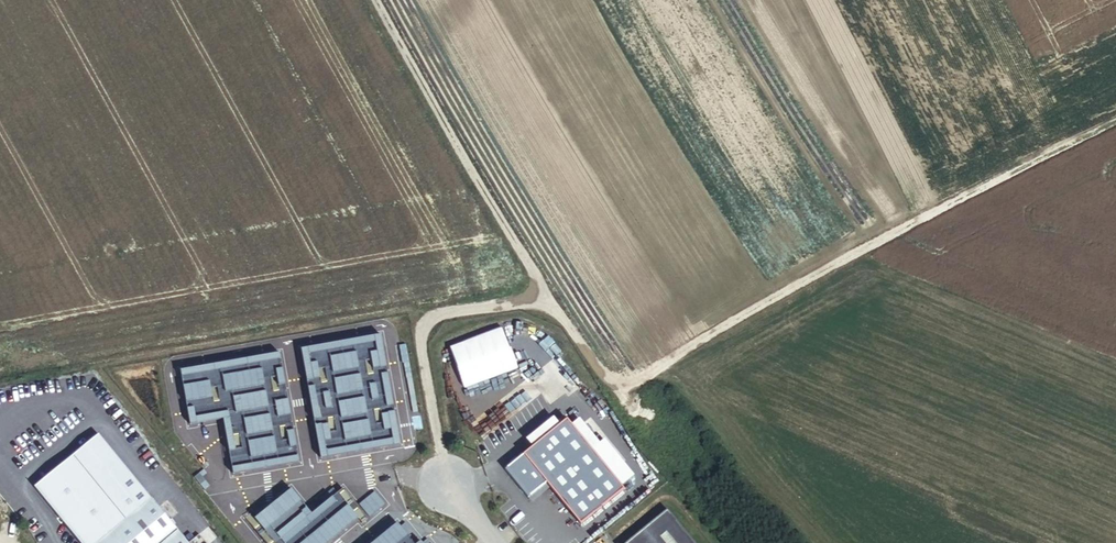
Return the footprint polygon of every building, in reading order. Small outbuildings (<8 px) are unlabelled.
[(302,349),(321,453),(401,438),(381,334),(302,349)] [(223,421),(233,478),(303,466),(283,350),(180,368),(190,427),(223,421)] [(501,465),(524,493),(541,479),(575,521),(618,486),(561,416),(501,465)] [(77,542),(92,542),(147,497),(94,433),(30,486),(77,542)] [(378,474),(391,464),(382,454),(370,464),(378,474)] [(255,538),(312,491),(297,473),(240,520),(255,538)] [(354,502),(365,514),(380,502),(375,495),(380,491),(375,484),(354,502)] [(353,516),(357,521),(362,516),(338,487),(269,542),(320,542),(353,516)] [(92,542),(157,542),(174,529),(147,497),(92,542)] [(618,542),(694,542),(664,505),(618,542)] [(405,537),(408,536),(405,532),(407,530),(400,520),(394,524),(392,521),(365,542),(410,542),(405,537)] [(157,542),(185,542),(174,529),(157,542)]
